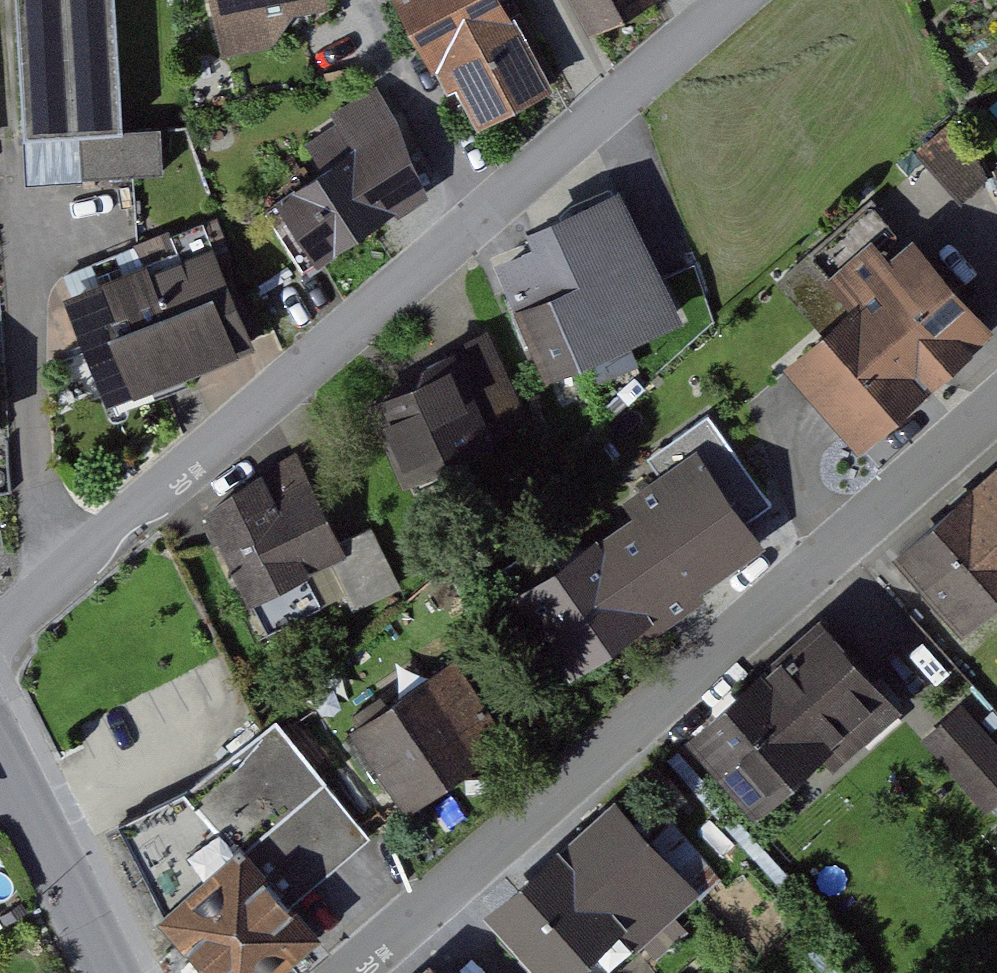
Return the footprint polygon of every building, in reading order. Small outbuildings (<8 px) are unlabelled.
[(41,183),(175,175),(172,130),(136,132),(128,0),(29,0),(41,183)] [(221,28),(330,4),(329,0),(215,0),(221,28)] [(566,92),(520,0),(409,0),(478,137),(566,92)] [(587,30),(641,0),(571,0),(587,30)] [(265,208),(300,264),(308,258),(395,204),(431,182),(370,86),(286,138),(312,179),(265,208)] [(627,344),(680,321),(635,229),(616,191),(524,230),(528,237),(531,242),(495,259),(544,374),(577,359),(597,401),(641,370),(627,344)] [(869,454),(996,337),(996,318),(931,247),(915,262),(871,214),(789,290),(832,338),(794,373),(869,454)] [(80,300),(118,398),(196,368),(227,357),(254,346),(216,248),(80,300)] [(366,401),(398,479),(530,426),(490,327),(458,339),(418,356),(408,384),(398,388),(366,401)] [(246,598),(335,557),(332,550),(290,462),(201,504),(213,529),(246,598)] [(907,562),(971,633),(996,610),(996,481),(907,562)] [(681,488),(535,594),(599,682),(745,575),(681,488)] [(352,541),(332,550),(335,557),(354,600),(393,583),(370,533),(352,541)] [(837,621),(704,743),(775,820),(908,698),(837,621)] [(453,666),(353,727),(404,809),(504,748),(453,666)] [(198,892),(274,828),(325,887),(403,820),(306,706),(225,775),(144,812),(166,859),(187,902),(198,892)] [(996,817),(996,749),(989,739),(955,767),(996,817)] [(490,910),(547,972),(577,972),(680,880),(609,803),(490,910)] [(251,972),(293,972),(351,926),(325,887),(274,828),(198,892),(251,972)] [(431,961),(418,972),(440,972),(431,961)]
